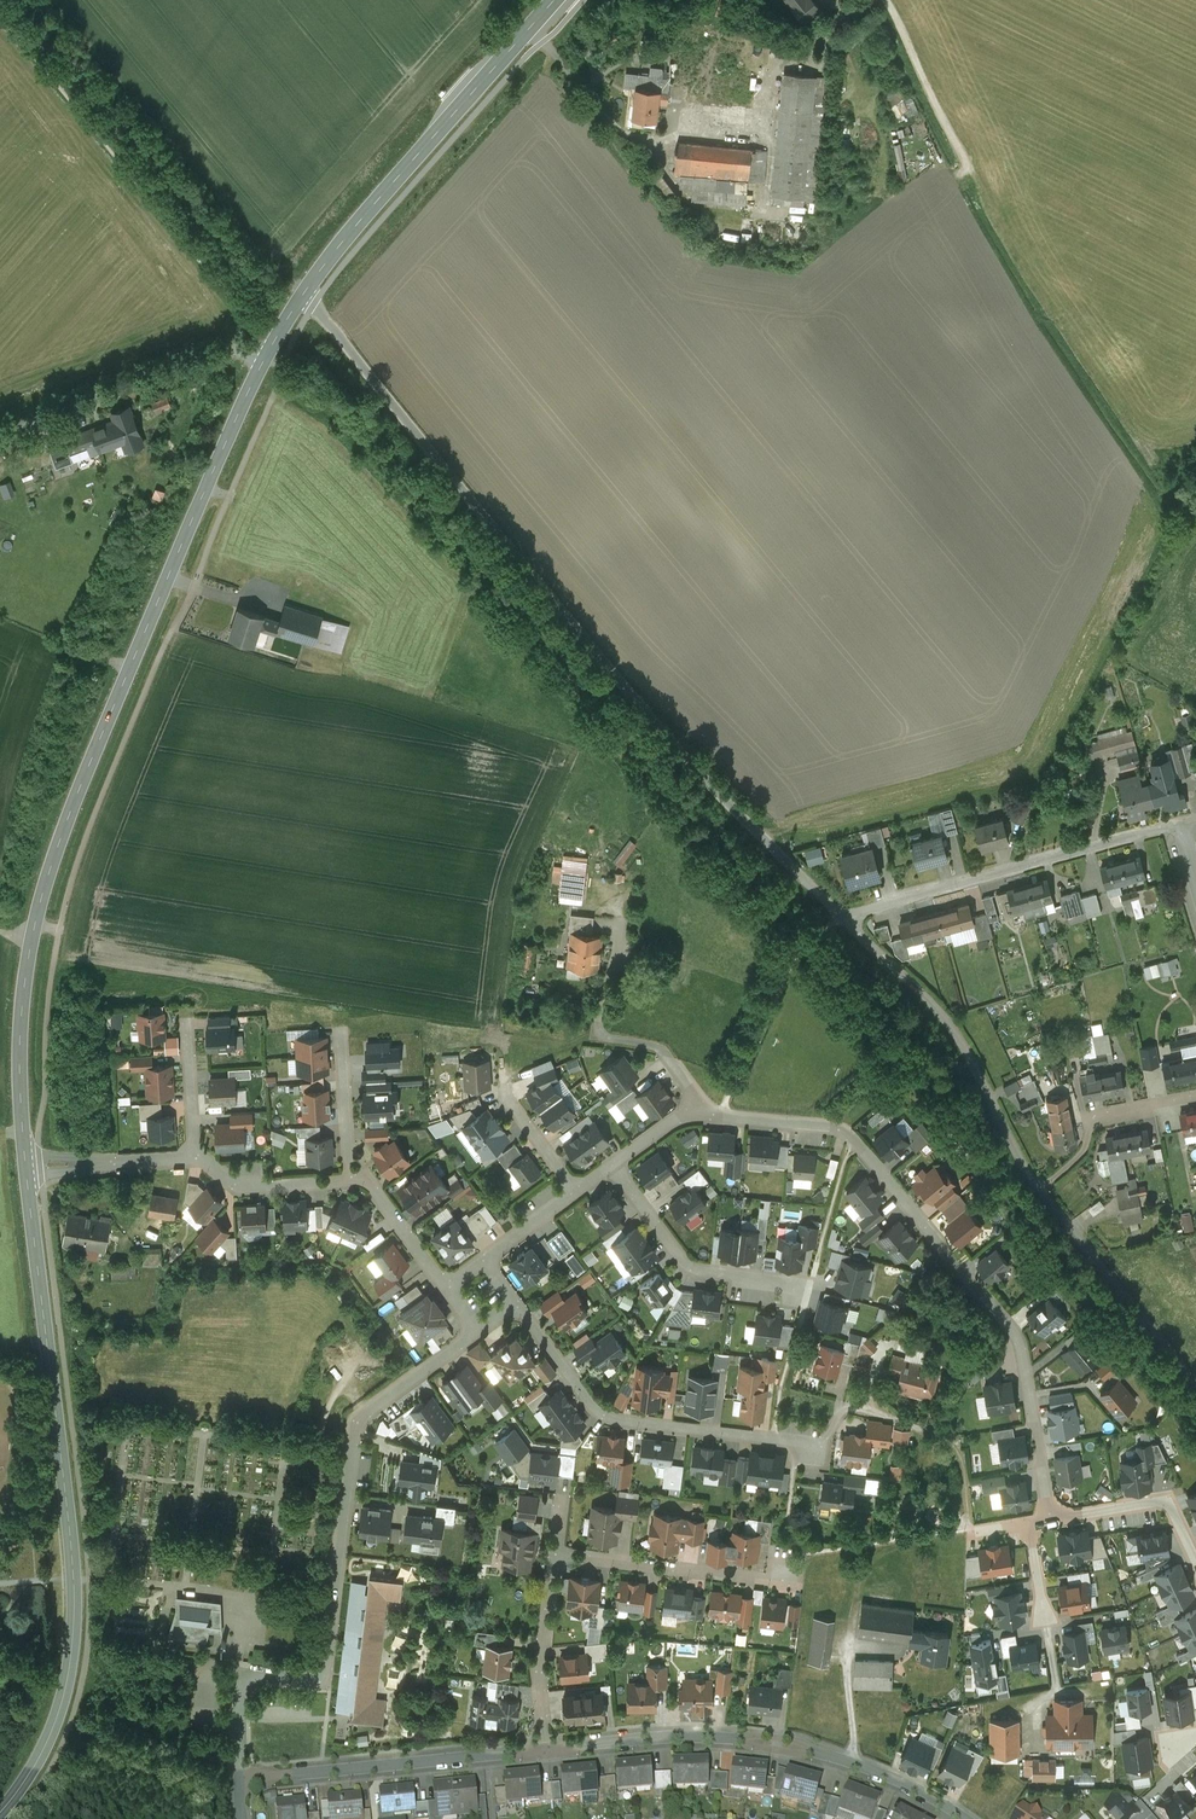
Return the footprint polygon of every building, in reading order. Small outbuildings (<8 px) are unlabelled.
[(718,3),(730,9),(734,2),(737,3),(738,0),(719,0),(718,3)] [(799,3),(792,8),(803,22),(819,9),(813,0),(798,0),(799,3)] [(786,61),(775,196),(821,199),(832,65),(786,61)] [(630,89),(626,124),(655,128),(658,103),(667,104),(669,91),(664,89),(666,78),(661,68),(651,67),(651,74),(626,73),(624,88),(630,89)] [(755,141),(678,134),(675,161),(698,190),(750,195),(755,141)] [(659,172),(651,180),(668,200),(677,192),(659,172)] [(744,242),(753,240),(751,230),(741,233),(744,242)] [(143,439),(130,404),(118,409),(120,415),(65,436),(71,451),(89,444),(92,451),(118,442),(116,439),(127,435),(131,443),(143,439)] [(71,451),(65,436),(64,431),(47,437),(57,465),(74,458),(71,451)] [(43,481),(37,467),(24,473),(30,487),(43,481)] [(285,605),(280,621),(277,632),(314,644),(323,618),(285,605)] [(236,626),(234,625),(230,637),(253,645),(260,626),(263,616),(240,608),(239,609),(241,610),(236,626)] [(280,621),(263,616),(260,626),(277,632),(280,621)] [(1111,685),(1104,687),(1108,698),(1115,696),(1111,685)] [(1190,713),(1182,716),(1185,726),(1193,724),(1190,713)] [(1125,727),(1097,735),(1099,741),(1127,733),(1125,727)] [(1099,741),(1087,744),(1089,757),(1116,750),(1135,744),(1132,732),(1127,733),(1099,741)] [(1182,745),(1189,771),(1195,769),(1195,760),(1191,742),(1182,745)] [(1135,744),(1116,750),(1118,757),(1137,751),(1135,744)] [(1182,745),(1171,748),(1179,776),(1190,773),(1189,771),(1182,745)] [(1118,757),(1120,767),(1140,762),(1137,751),(1118,757)] [(1173,776),(1168,758),(1151,763),(1154,775),(1151,775),(1153,782),(1148,783),(1152,798),(1162,796),(1163,799),(1166,809),(1186,803),(1183,793),(1179,794),(1174,776),(1173,776)] [(1142,785),(1139,775),(1118,780),(1125,808),(1126,809),(1126,805),(1142,801),(1143,804),(1163,799),(1162,796),(1152,798),(1148,783),(1142,785)] [(1031,800),(1021,796),(1012,818),(1022,822),(1031,800)] [(942,801),(949,823),(960,819),(953,798),(942,801)] [(1142,801),(1126,805),(1126,809),(1125,808),(1124,809),(1124,812),(1126,811),(1128,819),(1146,815),(1143,804),(1142,801)] [(1002,818),(975,826),(981,848),(1008,841),(1002,818)] [(941,834),(922,840),(920,831),(909,834),(912,843),(910,843),(910,845),(912,844),(918,865),(947,857),(941,834)] [(621,865),(638,844),(631,838),(614,860),(621,865)] [(806,848),(808,863),(824,861),(822,846),(806,848)] [(871,847),(841,855),(850,884),(879,876),(871,847)] [(1139,856),(1120,862),(1125,880),(1145,875),(1139,856)] [(586,863),(564,860),(562,871),(560,896),(583,898),(586,874),(586,863)] [(1120,862),(1100,867),(1109,895),(1122,892),(1119,882),(1125,880),(1120,862)] [(1046,879),(1027,885),(1033,905),(1044,901),(1052,899),(1046,879)] [(1154,884),(1145,887),(1149,901),(1158,898),(1154,884)] [(1027,885),(998,893),(1005,917),(1023,912),(1024,912),(1023,907),(1033,905),(1027,885)] [(1142,888),(1137,889),(1139,897),(1138,897),(1140,903),(1146,902),(1142,888)] [(1137,889),(1128,892),(1131,900),(1138,897),(1139,897),(1137,889)] [(1079,891),(1061,896),(1067,917),(1084,912),(1080,898),(1081,898),(1079,891)] [(1128,892),(1119,894),(1121,903),(1131,900),(1128,892)] [(1081,898),(1080,898),(1084,912),(1086,918),(1101,913),(1096,893),(1081,898)] [(992,895),(982,898),(986,913),(989,922),(998,919),(992,895)] [(1044,901),(1033,905),(1036,915),(1047,912),(1044,901)] [(967,904),(937,912),(943,932),(943,933),(973,924),(971,917),(967,904)] [(1033,905),(1023,907),(1024,912),(1023,912),(1026,920),(1036,917),(1036,915),(1033,905)] [(937,912),(918,918),(924,939),(925,944),(936,941),(934,935),(943,932),(937,912)] [(986,913),(971,917),(973,924),(978,941),(985,939),(993,936),(989,922),(986,913)] [(589,916),(571,914),(569,933),(571,933),(571,932),(582,933),(583,925),(588,926),(589,916)] [(918,918),(900,923),(904,937),(906,944),(907,944),(924,939),(918,918)] [(887,924),(874,928),(880,941),(891,939),(887,924)] [(582,933),(571,932),(571,933),(567,966),(598,970),(602,936),(582,933)] [(904,937),(891,941),(895,953),(902,960),(911,958),(907,944),(906,944),(904,937)] [(985,939),(978,941),(980,948),(987,946),(985,939)] [(1176,957),(1144,965),(1147,979),(1180,970),(1176,957)] [(531,975),(518,974),(517,982),(530,983),(531,975)] [(150,1013),(138,1014),(139,1029),(141,1029),(141,1038),(165,1037),(163,1012),(150,1013)] [(221,1016),(208,1017),(209,1028),(222,1027),(221,1016)] [(230,1016),(221,1016),(222,1027),(231,1026),(230,1016)] [(209,1028),(206,1028),(206,1029),(207,1029),(208,1048),(208,1049),(219,1048),(228,1048),(234,1047),(236,1047),(235,1046),(234,1027),(234,1026),(233,1026),(231,1026),(222,1027),(209,1028)] [(326,1037),(297,1039),(298,1056),(327,1054),(326,1037)] [(1194,1037),(1187,1038),(1189,1046),(1195,1044),(1194,1037)] [(1090,1038),(1080,1040),(1083,1059),(1088,1058),(1094,1057),(1090,1038)] [(1187,1038),(1179,1039),(1180,1047),(1189,1046),(1187,1038)] [(1179,1039),(1169,1041),(1171,1049),(1180,1047),(1179,1039)] [(385,1071),(400,1070),(398,1048),(379,1049),(379,1043),(366,1043),(368,1069),(368,1072),(385,1071)] [(1155,1046),(1140,1049),(1143,1067),(1158,1064),(1155,1046)] [(152,1054),(131,1055),(132,1070),(146,1069),(146,1066),(153,1066),(152,1054)] [(327,1054),(298,1056),(299,1073),(328,1071),(327,1054)] [(459,1055),(442,1056),(442,1063),(459,1062),(459,1055)] [(622,1056),(602,1071),(601,1071),(602,1072),(614,1089),(616,1091),(627,1083),(636,1076),(637,1075),(637,1074),(623,1056),(623,1055),(622,1056)] [(1104,1055),(1097,1056),(1098,1063),(1106,1062),(1104,1055)] [(571,1071),(582,1067),(578,1056),(567,1060),(571,1071)] [(1094,1057),(1088,1058),(1089,1065),(1098,1063),(1097,1056),(1094,1057)] [(1182,1059),(1186,1078),(1195,1076),(1195,1056),(1182,1059)] [(1182,1059),(1163,1062),(1166,1082),(1186,1078),(1182,1059)] [(488,1061),(464,1062),(466,1089),(490,1087),(488,1061)] [(153,1066),(146,1066),(146,1069),(147,1082),(146,1082),(147,1095),(148,1095),(173,1093),(171,1066),(164,1067),(162,1065),(153,1066)] [(553,1067),(535,1074),(539,1084),(548,1077),(552,1082),(558,1078),(553,1067)] [(368,1082),(386,1081),(385,1071),(368,1072),(368,1069),(363,1070),(364,1082),(368,1082)] [(1120,1071),(1100,1074),(1104,1094),(1123,1091),(1120,1071)] [(324,1081),(324,1072),(312,1072),(312,1081),(324,1081)] [(1100,1074),(1089,1076),(1089,1073),(1080,1074),(1084,1098),(1104,1094),(1100,1074)] [(539,1084),(528,1092),(541,1110),(561,1095),(552,1082),(548,1077),(539,1084)] [(234,1078),(210,1079),(211,1102),(236,1101),(234,1078)] [(1016,1080),(1003,1086),(1007,1095),(1021,1089),(1016,1080)] [(386,1081),(368,1082),(369,1092),(390,1091),(390,1081),(386,1081)] [(311,1082),(302,1083),(302,1091),(305,1090),(312,1090),(311,1082)] [(323,1082),(311,1082),(312,1090),(324,1089),(323,1082)] [(662,1088),(657,1082),(638,1095),(637,1096),(640,1100),(652,1116),(671,1101),(666,1094),(668,1093),(664,1087),(662,1088)] [(627,1083),(616,1091),(614,1089),(608,1093),(615,1103),(616,1102),(633,1090),(627,1083)] [(312,1090),(305,1090),(306,1099),(303,1099),(304,1110),(307,1110),(307,1118),(329,1117),(328,1109),(330,1108),(329,1102),(325,1102),(324,1089),(312,1090)] [(633,1090),(616,1102),(623,1112),(640,1100),(637,1096),(638,1095),(634,1090),(633,1090)] [(369,1092),(365,1092),(366,1117),(366,1118),(366,1117),(381,1116),(381,1117),(393,1117),(392,1105),(397,1104),(396,1091),(390,1091),(369,1092)] [(561,1095),(541,1110),(554,1128),(558,1125),(572,1115),(574,1113),(561,1095)] [(1066,1095),(1047,1099),(1052,1129),(1072,1125),(1066,1095)] [(1034,1097),(1027,1101),(1030,1107),(1037,1104),(1034,1097)] [(479,1098),(463,1103),(466,1110),(470,1109),(482,1104),(479,1098)] [(1027,1101),(1020,1104),(1023,1111),(1030,1107),(1027,1101)] [(161,1102),(140,1103),(141,1118),(148,1118),(148,1117),(162,1116),(161,1102)] [(466,1110),(450,1116),(460,1130),(464,1127),(477,1117),(470,1109),(466,1110)] [(477,1117),(464,1127),(474,1141),(499,1123),(495,1118),(493,1120),(486,1110),(477,1117)] [(1181,1113),(1184,1134),(1195,1131),(1195,1110),(1181,1113)] [(252,1126),(251,1111),(231,1112),(232,1123),(243,1122),(243,1127),(252,1126)] [(162,1116),(148,1117),(148,1118),(149,1128),(150,1128),(151,1137),(174,1135),(173,1123),(175,1123),(174,1115),(162,1116)] [(572,1115),(558,1125),(563,1130),(576,1120),(572,1115)] [(595,1121),(565,1143),(580,1163),(609,1141),(604,1135),(607,1133),(601,1126),(599,1128),(595,1121)] [(232,1123),(216,1124),(218,1149),(244,1147),(243,1127),(243,1122),(232,1123)] [(499,1123),(474,1141),(484,1155),(485,1155),(498,1145),(507,1139),(501,1130),(503,1129),(499,1123)] [(894,1124),(874,1141),(889,1158),(895,1153),(896,1154),(897,1153),(896,1152),(901,1148),(902,1149),(903,1148),(902,1147),(908,1142),(904,1137),(894,1124)] [(321,1138),(320,1125),(298,1126),(299,1136),(307,1135),(307,1139),(321,1138)] [(1072,1125),(1052,1129),(1056,1148),(1076,1144),(1072,1125)] [(387,1127),(366,1128),(367,1140),(388,1139),(387,1127)] [(690,1143),(701,1137),(695,1127),(684,1134),(690,1143)] [(928,1141),(916,1127),(904,1137),(908,1142),(916,1152),(928,1141)] [(270,1140),(284,1145),(288,1134),(274,1129),(270,1140)] [(254,1130),(245,1130),(246,1146),(255,1146),(254,1130)] [(1146,1130),(1127,1133),(1130,1153),(1150,1149),(1146,1130)] [(734,1134),(710,1132),(708,1155),(727,1157),(731,1157),(732,1151),(734,1134)] [(1126,1133),(1106,1137),(1108,1147),(1098,1149),(1100,1159),(1099,1159),(1097,1163),(1099,1171),(1102,1174),(1110,1172),(1112,1182),(1128,1179),(1123,1155),(1130,1153),(1127,1133),(1126,1133)] [(768,1138),(752,1136),(750,1159),(763,1160),(763,1166),(775,1167),(775,1166),(777,1145),(777,1141),(768,1140),(768,1138)] [(321,1138),(307,1139),(308,1162),(332,1160),(331,1152),(333,1151),(332,1147),(331,1146),(331,1138),(321,1138)] [(395,1141),(388,1146),(385,1142),(375,1150),(381,1158),(378,1160),(389,1175),(409,1161),(395,1141)] [(503,1152),(497,1156),(506,1168),(509,1166),(509,1165),(523,1155),(515,1143),(503,1152)] [(498,1145),(485,1155),(484,1155),(480,1158),(486,1164),(497,1156),(503,1152),(498,1145)] [(788,1146),(777,1145),(775,1166),(786,1167),(788,1146)] [(743,1152),(732,1151),(731,1157),(727,1157),(726,1172),(736,1173),(741,1174),(743,1152)] [(541,1172),(527,1152),(523,1155),(509,1165),(509,1166),(523,1185),(541,1172)] [(660,1163),(655,1155),(645,1162),(646,1164),(639,1169),(650,1185),(670,1170),(671,1169),(664,1160),(660,1163)] [(814,1156),(795,1155),(793,1175),(812,1177),(814,1156)] [(431,1165),(399,1189),(416,1212),(448,1189),(449,1188),(447,1187),(431,1165)] [(935,1167),(914,1185),(922,1195),(925,1193),(932,1201),(935,1199),(951,1186),(954,1184),(945,1173),(942,1176),(935,1167)] [(699,1168),(683,1180),(690,1189),(694,1187),(696,1190),(708,1181),(699,1168)] [(670,1170),(652,1183),(661,1196),(679,1183),(670,1170)] [(881,1198),(865,1178),(846,1194),(862,1212),(862,1213),(873,1204),(881,1198)] [(464,1188),(458,1179),(447,1187),(449,1188),(448,1189),(453,1196),(464,1188)] [(198,1182),(188,1180),(184,1201),(191,1207),(206,1190),(198,1183),(198,1182)] [(1145,1185),(1136,1186),(1138,1193),(1146,1192),(1145,1185)] [(959,1195),(951,1186),(935,1199),(942,1208),(959,1195)] [(1136,1186),(1128,1189),(1129,1196),(1137,1194),(1138,1193),(1136,1186)] [(690,1189),(689,1190),(688,1190),(683,1194),(671,1203),(684,1221),(706,1204),(696,1190),(694,1187),(690,1189)] [(222,1201),(208,1188),(206,1190),(191,1207),(205,1220),(212,1212),(222,1201)] [(829,1195),(823,1188),(820,1191),(825,1197),(819,1201),(819,1202),(827,1202),(829,1195)] [(1128,1189),(1128,1188),(1117,1190),(1124,1223),(1143,1219),(1137,1194),(1129,1196),(1128,1189)] [(607,1191),(590,1204),(589,1205),(590,1205),(603,1224),(604,1224),(617,1215),(622,1211),(623,1211),(622,1210),(617,1203),(619,1202),(614,1196),(613,1197),(609,1191),(608,1190),(607,1191)] [(820,1191),(814,1196),(819,1202),(819,1201),(825,1197),(820,1191)] [(178,1199),(152,1194),(149,1212),(175,1217),(178,1199)] [(959,1195),(942,1208),(950,1217),(946,1220),(950,1225),(967,1211),(963,1207),(967,1204),(959,1195)] [(305,1202),(297,1202),(297,1200),(290,1201),(290,1202),(282,1202),(283,1215),(285,1215),(286,1225),(294,1224),(294,1227),(306,1226),(307,1226),(306,1208),(305,1202)] [(345,1203),(341,1201),(335,1216),(333,1215),(328,1226),(344,1233),(357,1205),(346,1200),(345,1203)] [(255,1203),(248,1203),(248,1204),(241,1205),(243,1230),(267,1229),(266,1219),(265,1203),(256,1204),(255,1203)] [(873,1204),(862,1213),(862,1212),(856,1217),(860,1222),(877,1208),(873,1204)] [(368,1210),(357,1205),(344,1233),(361,1241),(366,1230),(363,1229),(370,1214),(367,1213),(368,1210)] [(434,1214),(441,1223),(454,1213),(448,1205),(434,1214)] [(315,1207),(306,1208),(307,1226),(306,1226),(306,1229),(317,1229),(315,1207)] [(492,1225),(479,1208),(459,1222),(472,1240),(492,1225)] [(877,1208),(860,1222),(867,1230),(876,1223),(884,1216),(877,1208)] [(967,1211),(950,1225),(953,1229),(950,1232),(959,1243),(966,1237),(968,1239),(981,1227),(967,1211)] [(217,1217),(212,1212),(205,1220),(210,1224),(214,1219),(215,1219),(217,1217)] [(1183,1229),(1193,1229),(1193,1212),(1183,1213),(1183,1229)] [(110,1220),(68,1213),(63,1244),(105,1251),(110,1220)] [(459,1222),(453,1214),(440,1224),(443,1228),(433,1235),(450,1258),(473,1241),(472,1240),(459,1222)] [(617,1215),(604,1224),(603,1224),(599,1227),(606,1238),(621,1227),(624,1225),(617,1215)] [(768,1218),(759,1217),(757,1231),(757,1237),(765,1238),(768,1218)] [(210,1224),(198,1237),(211,1250),(219,1242),(225,1234),(228,1231),(215,1219),(214,1219),(210,1224)] [(275,1219),(266,1219),(267,1229),(276,1228),(275,1219)] [(904,1229),(898,1221),(878,1238),(896,1259),(916,1243),(910,1235),(911,1234),(906,1227),(904,1229)] [(867,1230),(860,1236),(866,1244),(882,1230),(876,1223),(867,1230)] [(818,1227),(799,1225),(797,1239),(804,1240),(803,1244),(816,1245),(818,1227)] [(606,1238),(603,1240),(608,1248),(614,1244),(626,1235),(621,1227),(606,1238)] [(626,1235),(614,1244),(623,1256),(645,1241),(643,1238),(644,1238),(641,1234),(640,1235),(636,1228),(626,1235)] [(735,1230),(722,1229),(721,1236),(721,1240),(719,1253),(732,1255),(732,1259),(737,1260),(741,1229),(736,1228),(735,1230)] [(574,1247),(561,1229),(547,1240),(559,1258),(574,1247)] [(757,1231),(741,1229),(737,1260),(742,1260),(742,1256),(754,1257),(757,1237),(757,1231)] [(236,1236),(228,1236),(225,1234),(219,1242),(226,1248),(227,1258),(237,1257),(236,1236)] [(797,1239),(780,1237),(779,1246),(777,1246),(776,1255),(778,1255),(776,1264),(800,1267),(803,1244),(804,1240),(797,1239)] [(623,1256),(623,1257),(633,1271),(644,1262),(656,1254),(652,1248),(653,1247),(648,1241),(647,1241),(646,1240),(645,1241),(623,1256)] [(408,1264),(392,1243),(374,1256),(387,1274),(374,1283),(382,1294),(386,1291),(387,1288),(385,1286),(396,1278),(393,1274),(408,1264)] [(547,1267),(532,1246),(524,1251),(518,1255),(518,1256),(511,1261),(526,1282),(532,1277),(534,1280),(542,1274),(540,1271),(547,1267)] [(161,1248),(139,1249),(140,1264),(161,1264),(161,1248)] [(591,1265),(599,1258),(593,1249),(584,1255),(591,1265)] [(850,1254),(832,1249),(827,1266),(842,1270),(844,1261),(848,1262),(850,1254)] [(996,1249),(978,1265),(990,1280),(996,1275),(997,1276),(1004,1271),(1003,1269),(1008,1264),(996,1249)] [(578,1273),(586,1267),(574,1252),(566,1258),(578,1273)] [(842,1270),(837,1286),(861,1292),(865,1279),(871,1281),(874,1269),(848,1262),(844,1261),(842,1270)] [(633,1271),(627,1275),(632,1282),(649,1269),(644,1262),(633,1271)] [(580,1278),(585,1286),(596,1278),(591,1270),(580,1278)] [(658,1272),(641,1285),(656,1305),(659,1302),(673,1292),(671,1289),(676,1286),(667,1275),(663,1278),(658,1272)] [(396,1278),(385,1286),(387,1288),(386,1291),(382,1294),(385,1298),(402,1286),(396,1278)] [(1063,1298),(1049,1283),(1038,1292),(1045,1301),(1049,1298),(1055,1304),(1063,1298)] [(417,1284),(403,1294),(411,1306),(425,1295),(417,1284)] [(673,1292),(659,1302),(663,1307),(667,1301),(674,1305),(683,1290),(676,1286),(671,1289),(673,1292)] [(720,1293),(694,1289),(694,1291),(692,1310),(692,1311),(707,1313),(708,1315),(714,1316),(716,1314),(717,1314),(720,1293)] [(694,1291),(683,1290),(674,1305),(672,1308),(692,1310),(694,1291)] [(558,1291),(541,1303),(548,1313),(553,1310),(553,1309),(565,1300),(558,1291)] [(565,1300),(553,1309),(553,1310),(566,1327),(587,1312),(582,1304),(584,1303),(576,1292),(565,1300)] [(825,1292),(823,1300),(844,1306),(846,1297),(825,1292)] [(620,1303),(630,1307),(635,1297),(624,1293),(620,1303)] [(411,1306),(401,1313),(410,1326),(438,1306),(434,1299),(432,1300),(427,1294),(425,1295),(411,1306)] [(1045,1301),(1041,1305),(1036,1309),(1027,1316),(1043,1335),(1051,1329),(1045,1321),(1050,1317),(1057,1325),(1067,1318),(1055,1304),(1049,1298),(1045,1301)] [(819,1306),(815,1322),(838,1328),(840,1320),(845,1321),(849,1307),(844,1306),(823,1300),(821,1307),(819,1306)] [(438,1306),(410,1326),(420,1339),(430,1332),(444,1321),(446,1320),(441,1314),(443,1312),(438,1306)] [(773,1315),(765,1314),(765,1315),(757,1314),(755,1338),(764,1339),(764,1340),(776,1342),(777,1342),(779,1324),(780,1318),(772,1317),(773,1315)] [(444,1321),(430,1332),(438,1343),(452,1333),(444,1321)] [(1084,1323),(1075,1331),(1081,1338),(1083,1336),(1090,1330),(1084,1323)] [(794,1326),(779,1324),(777,1342),(776,1342),(776,1345),(788,1347),(794,1326)] [(671,1327),(671,1335),(680,1335),(680,1327),(671,1327)] [(1090,1330),(1083,1336),(1088,1343),(1096,1337),(1090,1330)] [(625,1351),(611,1332),(595,1343),(590,1347),(594,1353),(604,1366),(611,1362),(613,1365),(621,1359),(619,1356),(625,1351)] [(1081,1338),(1068,1349),(1076,1358),(1073,1361),(1080,1370),(1098,1355),(1088,1343),(1083,1336),(1081,1338)] [(516,1338),(493,1354),(493,1355),(504,1370),(510,1377),(509,1377),(510,1378),(511,1378),(511,1377),(533,1361),(534,1361),(533,1360),(517,1338),(516,1337),(516,1338)] [(590,1337),(574,1348),(575,1349),(583,1360),(583,1361),(594,1353),(590,1347),(595,1343),(590,1337)] [(873,1360),(871,1360),(876,1342),(863,1339),(856,1369),(870,1373),(873,1360)] [(860,1344),(851,1341),(848,1353),(845,1362),(855,1364),(860,1344)] [(490,1357),(480,1343),(467,1352),(479,1368),(485,1363),(492,1359),(490,1357)] [(842,1351),(822,1345),(816,1368),(836,1374),(840,1360),(842,1351)] [(996,1353),(980,1368),(988,1376),(1004,1361),(996,1353)] [(493,1355),(490,1357),(492,1359),(485,1363),(488,1368),(495,1363),(502,1371),(504,1370),(493,1355)] [(939,1368),(893,1355),(889,1370),(900,1373),(896,1390),(931,1400),(939,1368)] [(1112,1356),(1097,1368),(1106,1378),(1108,1376),(1114,1371),(1120,1366),(1112,1356)] [(556,1372),(544,1357),(534,1365),(545,1380),(556,1372)] [(777,1359),(762,1357),(760,1370),(764,1370),(764,1377),(774,1378),(777,1359)] [(480,1384),(467,1366),(443,1383),(462,1410),(480,1396),(484,1393),(478,1386),(480,1384)] [(760,1370),(741,1367),(738,1388),(749,1389),(748,1398),(760,1400),(760,1397),(761,1390),(762,1390),(764,1377),(764,1370),(760,1370)] [(662,1370),(640,1368),(640,1369),(640,1374),(637,1374),(637,1375),(634,1401),(633,1401),(633,1403),(635,1403),(658,1405),(658,1406),(659,1406),(659,1404),(660,1392),(668,1393),(668,1392),(669,1386),(670,1375),(662,1374),(663,1372),(663,1370),(662,1370)] [(1114,1371),(1108,1376),(1114,1383),(1117,1381),(1118,1380),(1120,1378),(1114,1371)] [(677,1376),(670,1375),(669,1386),(676,1387),(677,1376)] [(715,1380),(691,1377),(690,1377),(690,1378),(686,1408),(686,1409),(687,1409),(711,1412),(712,1412),(712,1411),(716,1381),(716,1380),(715,1380)] [(1131,1396),(1118,1381),(1118,1380),(1117,1381),(1114,1383),(1101,1394),(1100,1395),(1101,1395),(1117,1414),(1117,1415),(1129,1405),(1126,1401),(1131,1396)] [(1009,1382),(1001,1383),(1001,1382),(993,1383),(994,1384),(986,1386),(986,1385),(984,1386),(985,1387),(989,1410),(989,1411),(990,1411),(995,1410),(996,1413),(1009,1411),(1008,1408),(1013,1407),(1014,1407),(1015,1407),(1015,1405),(1014,1405),(1010,1383),(1011,1382),(1010,1381),(1009,1381),(1009,1382)] [(502,1399),(489,1382),(483,1387),(480,1384),(478,1386),(484,1393),(480,1396),(489,1408),(502,1399)] [(439,1384),(434,1388),(438,1394),(442,1391),(442,1388),(439,1384)] [(545,1389),(527,1402),(533,1411),(543,1404),(542,1403),(550,1397),(545,1389)] [(620,1389),(615,1403),(626,1408),(632,1394),(620,1389)] [(550,1397),(542,1403),(543,1404),(548,1410),(545,1411),(553,1421),(572,1407),(568,1402),(569,1401),(565,1395),(564,1396),(560,1390),(550,1397)] [(1071,1392),(1049,1396),(1051,1407),(1073,1403),(1071,1392)] [(453,1426),(431,1397),(412,1411),(418,1420),(416,1421),(425,1433),(427,1431),(433,1440),(453,1426)] [(748,1398),(743,1398),(741,1416),(762,1418),(765,1398),(760,1397),(760,1400),(748,1398)] [(1073,1403),(1051,1407),(1052,1410),(1048,1411),(1049,1417),(1048,1417),(1049,1424),(1050,1423),(1052,1434),(1075,1430),(1074,1422),(1077,1422),(1076,1415),(1075,1415),(1073,1403)] [(572,1407),(553,1421),(560,1431),(562,1430),(567,1436),(567,1437),(576,1430),(585,1424),(581,1418),(581,1417),(577,1411),(576,1412),(572,1407)] [(411,1425),(402,1413),(389,1422),(398,1434),(411,1425)] [(389,1427),(383,1419),(380,1421),(376,1432),(386,1436),(389,1427)] [(880,1423),(869,1422),(867,1436),(870,1436),(870,1443),(888,1445),(890,1426),(880,1424),(880,1423)] [(1013,1426),(991,1430),(993,1442),(999,1441),(999,1440),(1015,1438),(1013,1426)] [(909,1443),(911,1429),(895,1427),(893,1442),(909,1443)] [(496,1443),(513,1468),(527,1458),(532,1459),(532,1453),(514,1430),(496,1443)] [(576,1430),(567,1437),(567,1436),(561,1440),(561,1446),(576,1448),(583,1440),(576,1430)] [(610,1436),(598,1435),(597,1447),(599,1448),(597,1459),(610,1461),(609,1463),(613,1463),(621,1464),(621,1461),(624,1440),(617,1439),(617,1436),(610,1435),(610,1436)] [(856,1436),(845,1435),(845,1439),(842,1439),(841,1447),(844,1447),(842,1461),(854,1462),(854,1460),(867,1462),(870,1443),(870,1436),(867,1436),(856,1435),(856,1436)] [(1015,1438),(999,1440),(999,1441),(1003,1462),(1011,1461),(1011,1463),(1019,1461),(1019,1460),(1027,1458),(1024,1436),(1015,1438)] [(673,1443),(643,1439),(640,1460),(670,1464),(673,1443)] [(1069,1453),(1082,1452),(1081,1440),(1068,1441),(1069,1453)] [(1158,1442),(1136,1446),(1136,1447),(1137,1447),(1139,1459),(1146,1458),(1147,1464),(1166,1461),(1166,1460),(1158,1443),(1158,1442)] [(712,1448),(703,1446),(703,1448),(694,1447),(691,1471),(719,1475),(720,1475),(722,1459),(723,1451),(712,1449),(712,1448)] [(441,1458),(421,1450),(419,1463),(435,1465),(435,1466),(440,1467),(441,1458)] [(783,1456),(751,1452),(750,1458),(747,1479),(747,1480),(757,1481),(759,1483),(767,1484),(767,1482),(779,1484),(781,1472),(783,1456)] [(558,1456),(532,1453),(532,1459),(527,1458),(513,1468),(520,1477),(529,1478),(529,1479),(556,1482),(557,1475),(559,1457),(558,1456)] [(575,1455),(559,1453),(558,1456),(559,1457),(557,1475),(573,1477),(575,1455)] [(1077,1454),(1055,1458),(1059,1482),(1081,1478),(1077,1454)] [(750,1458),(738,1457),(737,1461),(738,1461),(735,1478),(747,1479),(750,1458)] [(1139,1459),(1122,1462),(1121,1462),(1121,1463),(1123,1471),(1122,1471),(1121,1471),(1121,1472),(1123,1481),(1122,1482),(1123,1483),(1124,1482),(1125,1482),(1126,1490),(1126,1491),(1150,1487),(1151,1487),(1151,1486),(1147,1464),(1146,1458),(1139,1459)] [(737,1461),(722,1459),(720,1475),(719,1475),(718,1480),(735,1482),(735,1478),(738,1461),(737,1461)] [(419,1463),(402,1461),(400,1482),(410,1483),(409,1494),(424,1496),(426,1485),(433,1486),(435,1466),(435,1465),(419,1463)] [(632,1462),(621,1461),(621,1464),(613,1463),(611,1481),(629,1484),(632,1462)] [(892,1463),(890,1477),(903,1479),(905,1465),(892,1463)] [(789,1473),(781,1472),(779,1484),(788,1485),(789,1473)] [(1003,1474),(982,1477),(984,1492),(1001,1489),(1000,1486),(1005,1485),(1003,1474)] [(865,1477),(845,1475),(844,1484),(854,1486),(853,1490),(863,1491),(865,1477)] [(682,1478),(664,1476),(663,1485),(681,1487),(682,1478)] [(1000,1486),(1001,1489),(1004,1508),(1029,1503),(1025,1482),(1017,1483),(1017,1481),(1008,1483),(1008,1485),(1005,1485),(1000,1486)] [(844,1484),(823,1482),(820,1505),(830,1506),(830,1509),(841,1510),(841,1507),(851,1509),(853,1490),(854,1486),(844,1484)] [(788,1485),(779,1484),(778,1492),(787,1493),(788,1485)] [(1101,1484),(1095,1492),(1107,1500),(1113,1492),(1101,1484)] [(1188,1497),(1193,1508),(1194,1507),(1195,1511),(1195,1493),(1188,1497)] [(537,1499),(520,1497),(518,1516),(527,1517),(535,1517),(537,1499)] [(638,1499),(617,1497),(616,1509),(620,1510),(619,1516),(636,1519),(638,1499)] [(456,1508),(437,1505),(435,1518),(442,1519),(442,1523),(454,1524),(456,1508)] [(616,1509),(593,1506),(592,1515),(594,1518),(592,1537),(589,1537),(589,1538),(594,1539),(594,1540),(595,1541),(595,1542),(596,1542),(597,1543),(599,1543),(600,1543),(601,1543),(602,1542),(603,1541),(603,1540),(616,1541),(617,1532),(619,1533),(619,1532),(618,1532),(620,1521),(621,1521),(621,1520),(618,1520),(619,1516),(620,1510),(616,1509)] [(391,1511),(379,1509),(379,1508),(370,1507),(370,1508),(363,1507),(361,1522),(360,1534),(387,1538),(388,1525),(389,1525),(391,1511)] [(435,1518),(432,1517),(424,1516),(423,1516),(407,1514),(404,1539),(425,1541),(424,1550),(434,1552),(438,1552),(442,1523),(442,1519),(435,1518)] [(683,1517),(656,1514),(655,1524),(651,1524),(650,1537),(653,1537),(652,1546),(676,1549),(678,1537),(685,1538),(687,1519),(682,1518),(683,1517)] [(542,1522),(534,1521),(535,1517),(527,1517),(526,1530),(526,1532),(537,1533),(537,1534),(540,1534),(542,1522)] [(703,1521),(687,1519),(685,1538),(701,1540),(703,1521)] [(772,1520),(757,1519),(755,1534),(758,1534),(757,1540),(769,1541),(772,1520)] [(526,1530),(513,1529),(513,1530),(502,1529),(500,1548),(505,1549),(504,1560),(513,1561),(513,1568),(523,1569),(524,1567),(530,1568),(532,1551),(534,1551),(537,1534),(537,1533),(526,1532),(526,1530)] [(1088,1538),(1087,1531),(1077,1532),(1077,1531),(1068,1533),(1069,1534),(1059,1535),(1062,1558),(1072,1557),(1072,1558),(1082,1556),(1082,1555),(1090,1554),(1091,1553),(1088,1538)] [(1165,1531),(1127,1538),(1129,1548),(1139,1547),(1141,1557),(1168,1553),(1165,1531)] [(755,1534),(735,1532),(735,1534),(733,1535),(732,1544),(733,1546),(732,1554),(731,1554),(730,1556),(755,1558),(757,1540),(758,1534),(755,1534)] [(1088,1538),(1091,1553),(1090,1554),(1091,1559),(1108,1556),(1100,1535),(1088,1538)] [(989,1548),(980,1550),(980,1554),(984,1574),(1011,1569),(1007,1545),(999,1547),(998,1545),(988,1547),(989,1548)] [(966,1556),(966,1578),(984,1575),(984,1574),(980,1554),(966,1556)] [(1182,1571),(1179,1564),(1162,1572),(1156,1575),(1160,1582),(1158,1582),(1162,1590),(1187,1579),(1183,1571),(1182,1571)] [(1142,1581),(1156,1575),(1162,1572),(1158,1565),(1139,1575),(1142,1581)] [(1088,1570),(1067,1574),(1069,1584),(1085,1582),(1090,1582),(1088,1570)] [(374,1698),(386,1599),(400,1601),(402,1580),(369,1576),(367,1592),(365,1592),(366,1583),(351,1581),(348,1620),(337,1707),(333,1705),(333,1706),(348,1712),(351,1706),(352,1706),(354,1707),(351,1734),(354,1715),(357,1715),(356,1718),(361,1720),(367,1720),(372,1720),(377,1718),(382,1718),(384,1699),(374,1698)] [(590,1579),(581,1578),(581,1579),(570,1577),(567,1606),(590,1609),(596,1610),(597,1605),(599,1581),(590,1580),(590,1579)] [(1191,1587),(1187,1579),(1162,1590),(1166,1598),(1167,1598),(1170,1605),(1193,1595),(1190,1588),(1191,1587)] [(637,1582),(630,1581),(630,1582),(620,1580),(619,1593),(621,1594),(620,1604),(628,1605),(628,1607),(641,1609),(643,1590),(644,1585),(637,1584),(637,1582)] [(1087,1595),(1085,1582),(1069,1584),(1059,1586),(1063,1610),(1089,1605),(1087,1595)] [(996,1597),(996,1596),(1012,1593),(1010,1583),(989,1587),(990,1598),(996,1597)] [(682,1590),(667,1588),(664,1611),(688,1614),(689,1614),(691,1596),(692,1589),(682,1587),(682,1590)] [(656,1592),(643,1590),(641,1609),(645,1609),(645,1611),(654,1612),(656,1592)] [(732,1593),(712,1591),(710,1612),(720,1613),(720,1615),(721,1617),(726,1618),(727,1616),(727,1614),(737,1615),(739,1598),(735,1597),(732,1593)] [(1012,1593),(996,1596),(996,1597),(997,1604),(994,1604),(996,1614),(998,1614),(1000,1622),(1024,1618),(1022,1610),(1025,1609),(1023,1599),(1021,1600),(1020,1592),(1012,1593)] [(1087,1595),(1089,1605),(1097,1604),(1095,1593),(1087,1595)] [(213,1600),(180,1596),(180,1609),(176,1609),(168,1636),(207,1641),(209,1631),(204,1630),(205,1625),(206,1625),(213,1600)] [(704,1597),(691,1596),(689,1614),(688,1614),(688,1616),(701,1618),(704,1597)] [(777,1599),(764,1597),(762,1618),(767,1619),(767,1625),(782,1626),(782,1622),(788,1623),(790,1603),(785,1603),(785,1602),(777,1601),(777,1599)] [(752,1600),(739,1598),(737,1615),(736,1619),(749,1621),(752,1600)] [(800,1604),(791,1603),(788,1623),(788,1624),(798,1625),(800,1604)] [(1156,1612),(1159,1619),(1179,1609),(1176,1603),(1170,1605),(1156,1612)] [(606,1606),(597,1605),(596,1610),(590,1609),(588,1626),(603,1628),(606,1606)] [(1128,1607),(1114,1610),(1115,1617),(1129,1614),(1128,1607)] [(1162,1625),(1177,1618),(1182,1616),(1179,1609),(1159,1619),(1162,1625)] [(1182,1616),(1177,1618),(1180,1626),(1179,1626),(1183,1634),(1195,1628),(1195,1609),(1182,1616)] [(833,1619),(814,1617),(808,1663),(828,1665),(833,1619)] [(1075,1624),(1076,1632),(1083,1631),(1083,1632),(1094,1630),(1093,1621),(1075,1624)] [(1128,1646),(1125,1625),(1101,1629),(1105,1652),(1121,1649),(1121,1647),(1128,1646)] [(1183,1634),(1186,1642),(1188,1642),(1191,1649),(1195,1646),(1195,1628),(1183,1634)] [(601,1640),(602,1629),(588,1629),(588,1639),(601,1640)] [(498,1633),(476,1630),(474,1643),(486,1645),(486,1644),(496,1645),(498,1633)] [(948,1633),(925,1630),(925,1631),(924,1643),(922,1657),(944,1660),(948,1633)] [(925,1631),(863,1699),(861,1711),(924,1643),(925,1631)] [(1083,1632),(1083,1631),(1076,1632),(1064,1634),(1066,1643),(1064,1643),(1065,1652),(1067,1652),(1068,1660),(1088,1657),(1083,1632)] [(557,1635),(558,1645),(576,1643),(575,1634),(557,1635)] [(1003,1657),(1011,1655),(1009,1646),(1017,1645),(1015,1634),(1000,1637),(1003,1657)] [(994,1658),(990,1639),(969,1643),(976,1684),(996,1680),(997,1680),(996,1675),(996,1672),(997,1672),(995,1658),(994,1658)] [(606,1641),(584,1644),(585,1654),(586,1654),(587,1661),(601,1660),(600,1656),(608,1656),(606,1641)] [(1040,1664),(1036,1641),(1017,1645),(1009,1646),(1011,1655),(1013,1668),(1040,1664)] [(496,1645),(486,1644),(486,1645),(483,1672),(509,1676),(510,1666),(511,1666),(512,1657),(511,1657),(512,1647),(496,1645)] [(1191,1649),(1176,1655),(1180,1662),(1195,1654),(1195,1647),(1195,1646),(1191,1649)] [(585,1654),(560,1656),(563,1680),(580,1678),(580,1676),(588,1676),(587,1661),(586,1654),(585,1654)] [(884,1660),(855,1660),(854,1686),(891,1687),(892,1672),(891,1672),(891,1675),(881,1675),(881,1661),(884,1661),(884,1660)] [(666,1665),(648,1665),(648,1683),(648,1686),(655,1685),(655,1687),(666,1687),(666,1665)] [(793,1669),(775,1667),(774,1676),(782,1677),(781,1686),(791,1687),(793,1669)] [(32,1683),(13,1668),(6,1677),(25,1693),(32,1683)] [(732,1670),(710,1668),(709,1678),(709,1680),(713,1680),(713,1690),(729,1692),(732,1670)] [(1094,1679),(1103,1676),(1100,1668),(1092,1671),(1094,1679)] [(1152,1669),(1144,1671),(1146,1684),(1150,1688),(1155,1687),(1152,1669)] [(865,1680),(813,1673),(809,1705),(861,1712),(861,1711),(863,1699),(865,1682),(865,1680)] [(996,1675),(997,1680),(996,1680),(998,1690),(1008,1688),(1006,1673),(996,1675)] [(709,1678),(694,1678),(694,1683),(684,1683),(684,1690),(680,1690),(680,1705),(698,1705),(698,1710),(710,1710),(710,1694),(713,1694),(713,1690),(713,1680),(709,1680),(709,1678)] [(519,1684),(497,1682),(495,1697),(498,1697),(498,1696),(517,1699),(519,1684)] [(648,1683),(628,1683),(629,1709),(655,1709),(655,1687),(655,1685),(648,1686),(648,1683)] [(1187,1685),(1188,1691),(1189,1691),(1192,1707),(1195,1706),(1195,1684),(1187,1685)] [(1169,1719),(1193,1716),(1192,1707),(1189,1691),(1188,1691),(1187,1685),(1179,1687),(1180,1692),(1165,1695),(1169,1719)] [(773,1690),(754,1688),(754,1686),(753,1686),(751,1705),(761,1707),(761,1711),(779,1713),(782,1689),(773,1688),(773,1690)] [(1139,1711),(1151,1710),(1147,1688),(1127,1691),(1131,1713),(1139,1711)] [(602,1693),(586,1694),(579,1695),(563,1697),(566,1720),(604,1717),(602,1693)] [(517,1699),(498,1696),(498,1697),(497,1702),(487,1701),(488,1698),(472,1696),(469,1722),(484,1724),(485,1716),(498,1718),(497,1723),(516,1725),(517,1716),(516,1716),(516,1712),(519,1712),(520,1707),(518,1706),(519,1699),(517,1699)] [(1081,1700),(1055,1700),(1055,1714),(1047,1714),(1047,1729),(1047,1745),(1065,1745),(1065,1753),(1075,1753),(1075,1744),(1092,1744),(1092,1728),(1091,1714),(1081,1714),(1081,1700)] [(1139,1711),(1131,1713),(1124,1714),(1127,1728),(1135,1727),(1141,1726),(1139,1711)] [(1018,1719),(990,1720),(991,1754),(1019,1753),(1018,1719)] [(1114,1743),(1123,1742),(1122,1741),(1137,1739),(1135,1727),(1127,1728),(1114,1730),(1114,1743)] [(927,1764),(934,1748),(933,1747),(912,1737),(901,1762),(908,1765),(908,1766),(915,1770),(916,1768),(923,1772),(927,1764)] [(1130,1778),(1152,1774),(1151,1764),(1152,1764),(1148,1737),(1137,1739),(1122,1741),(1123,1742),(1127,1768),(1128,1768),(1130,1778)] [(934,1748),(927,1764),(933,1768),(942,1748),(935,1744),(933,1747),(934,1748)] [(966,1770),(972,1757),(966,1753),(952,1747),(939,1773),(959,1783),(966,1770)] [(966,1753),(972,1757),(966,1770),(973,1773),(984,1754),(968,1747),(966,1753)] [(1055,1759),(1032,1759),(1032,1765),(1032,1780),(1055,1780),(1055,1759)] [(691,1761),(674,1761),(674,1787),(691,1787),(691,1761)] [(708,1761),(691,1761),(691,1787),(708,1787),(708,1761)] [(650,1763),(633,1764),(636,1790),(653,1788),(650,1763)] [(750,1765),(733,1763),(730,1788),(747,1790),(750,1765)] [(1065,1775),(1064,1763),(1056,1763),(1057,1775),(1065,1775)] [(633,1764),(616,1766),(618,1791),(636,1790),(633,1764)] [(767,1767),(750,1765),(747,1790),(764,1792),(766,1778),(767,1767)] [(595,1768),(578,1770),(581,1795),(598,1793),(595,1768)] [(578,1770),(561,1771),(564,1797),(581,1795),(578,1770)] [(807,1777),(790,1772),(790,1771),(789,1771),(781,1798),(799,1803),(799,1800),(812,1804),(813,1804),(816,1793),(820,1779),(807,1776),(807,1777)] [(671,1772),(663,1773),(664,1791),(672,1791),(671,1772)] [(663,1773),(655,1773),(656,1791),(664,1791),(663,1773)] [(720,1773),(712,1773),(711,1790),(719,1791),(720,1773)] [(728,1774),(720,1773),(719,1791),(727,1791),(728,1774)] [(539,1774),(522,1775),(524,1801),(540,1799),(541,1799),(540,1785),(539,1774)] [(522,1775),(505,1777),(506,1788),(507,1803),(508,1803),(515,1802),(524,1801),(522,1775)] [(615,1777),(607,1778),(609,1796),(617,1795),(615,1777)] [(609,1796),(607,1778),(599,1779),(600,1797),(609,1796)] [(776,1779),(766,1778),(764,1792),(763,1796),(774,1797),(776,1779)] [(1177,1791),(1185,1799),(1192,1792),(1181,1779),(1173,1786),(1177,1791)] [(435,1788),(437,1802),(428,1803),(430,1818),(436,1818),(436,1817),(458,1815),(454,1782),(449,1783),(449,1786),(435,1788)] [(460,1785),(460,1782),(454,1782),(458,1815),(480,1813),(481,1818),(487,1818),(485,1797),(475,1798),(474,1784),(460,1785)] [(560,1783),(551,1784),(553,1802),(562,1801),(560,1783)] [(551,1784),(540,1785),(541,1799),(540,1799),(541,1803),(553,1802),(551,1784)] [(412,1787),(381,1790),(382,1790),(384,1813),(383,1813),(383,1814),(414,1811),(415,1811),(414,1804),(412,1787)] [(864,1793),(848,1787),(839,1811),(855,1817),(864,1793)] [(506,1788),(494,1790),(495,1808),(508,1806),(508,1803),(507,1803),(506,1788)] [(1194,1810),(1185,1799),(1177,1791),(1171,1797),(1169,1796),(1162,1802),(1163,1804),(1156,1810),(1164,1818),(1183,1818),(1194,1810)] [(831,1797),(816,1793),(813,1804),(812,1804),(810,1813),(825,1817),(831,1797)] [(864,1793),(855,1817),(861,1818),(872,1818),(880,1799),(864,1793)] [(329,1799),(331,1818),(350,1818),(353,1818),(362,1818),(362,1811),(360,1795),(348,1796),(348,1797),(329,1799)] [(1139,1815),(1133,1809),(1121,1796),(1106,1809),(1112,1817),(1111,1818),(1112,1818),(1135,1818),(1139,1815)] [(825,1817),(832,1818),(833,1818),(840,1800),(831,1797),(825,1817)] [(277,1803),(279,1818),(306,1818),(306,1815),(304,1800),(277,1803)] [(524,1801),(515,1802),(516,1809),(525,1808),(524,1801)] [(1133,1809),(1139,1815),(1135,1818),(1149,1818),(1152,1816),(1140,1802),(1133,1809)] [(414,1804),(415,1811),(414,1811),(415,1818),(428,1818),(430,1818),(428,1803),(414,1804)] [(1014,1818),(1041,1818),(1039,1817),(1040,1815),(1032,1810),(1031,1812),(1022,1807),(1014,1818)] [(875,1818),(884,1818),(887,1813),(878,1809),(875,1818)] [(353,1818),(354,1818),(371,1818),(370,1810),(362,1811),(362,1818),(353,1818)] [(917,1818),(901,1810),(896,1818),(916,1818),(917,1818)]
